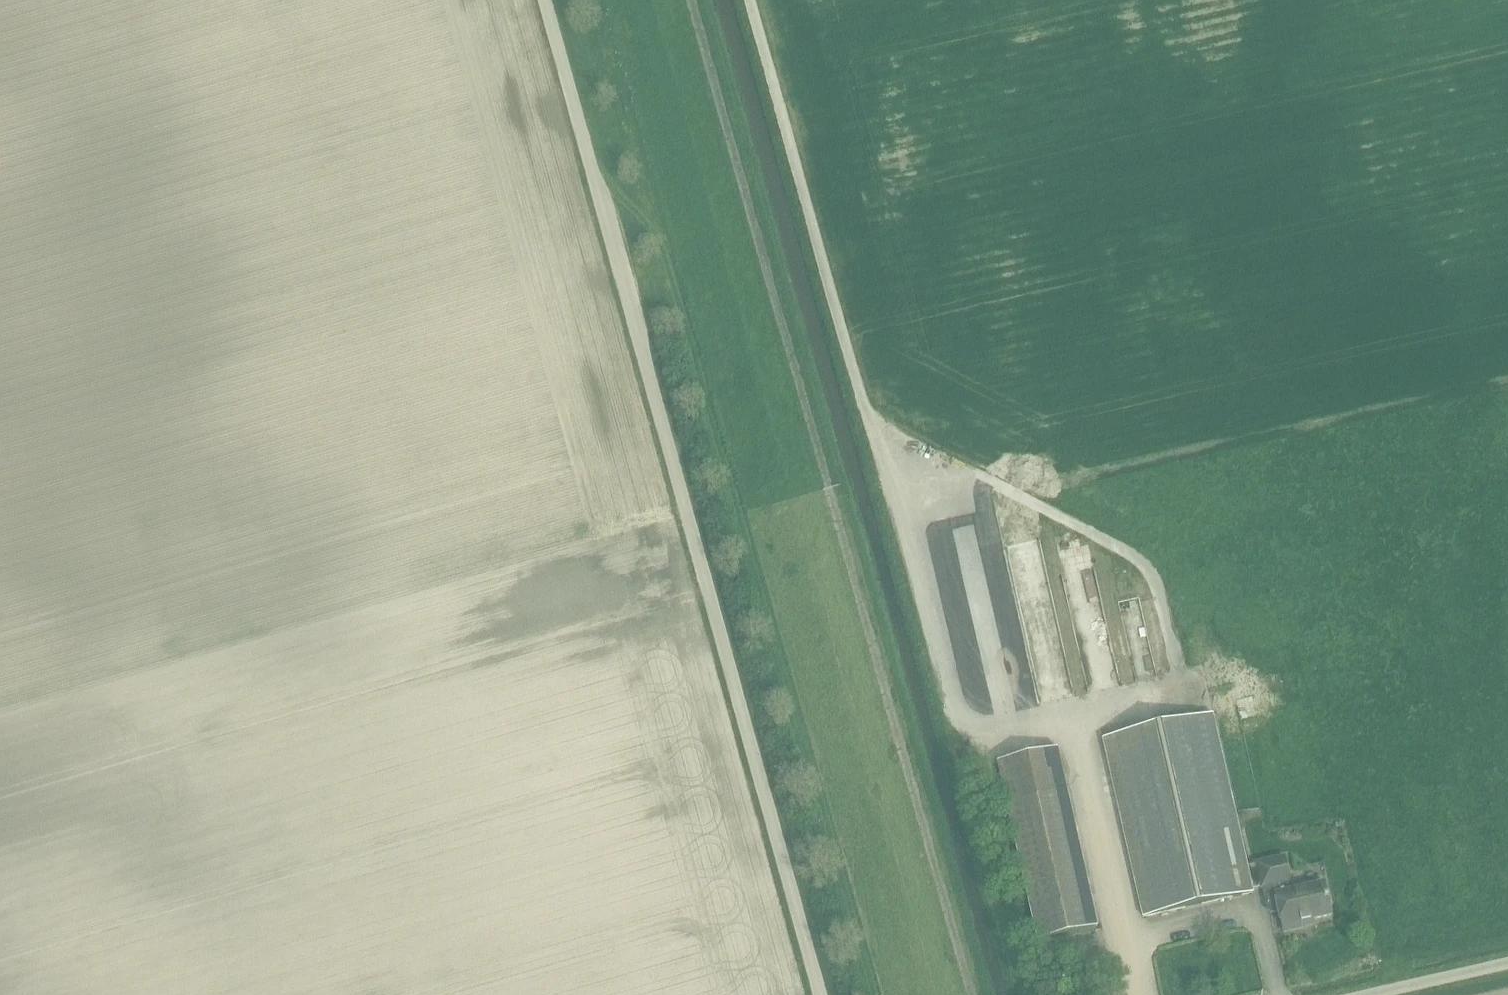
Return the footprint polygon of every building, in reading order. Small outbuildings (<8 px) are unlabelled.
[(973,535),(974,548),(996,546),(995,533),(973,535)] [(1314,926),(1313,920),(1331,916),(1323,881),(1289,889),(1287,884),(1291,883),(1285,856),(1256,862),(1256,864),(1248,866),(1214,714),(1103,739),(1143,917),(1253,893),(1252,889),(1261,887),(1262,888),(1276,885),(1278,893),(1267,895),(1266,898),(1268,911),(1271,913),(1279,911),(1283,933),(1314,926)] [(998,762),(1007,804),(1038,941),(1097,928),(1056,749),(998,762)]
